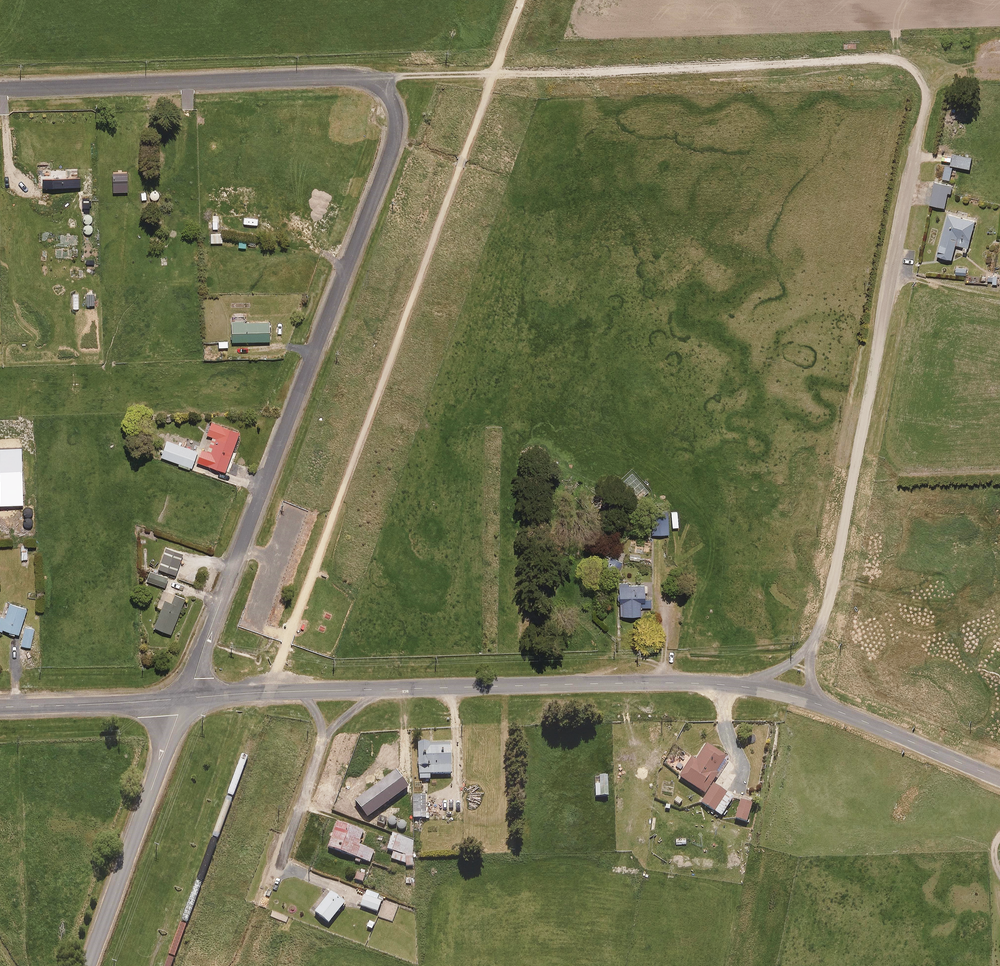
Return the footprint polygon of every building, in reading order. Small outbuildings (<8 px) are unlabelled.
[(971,157),(956,154),(954,167),(969,170),(971,157)] [(952,167),(945,165),(943,179),(950,181),(952,167)] [(949,187),(934,183),(929,206),(944,209),(949,187)] [(975,222),(947,215),(936,257),(951,261),(955,246),(968,249),(975,222)] [(222,234),(211,234),(211,244),(222,244),(222,234)] [(247,241),(239,241),(239,249),(247,249),(247,241)] [(966,269),(955,268),(954,275),(966,276),(966,269)] [(997,286),(997,274),(987,274),(987,282),(990,282),(990,286),(997,286)] [(269,323),(232,324),(232,343),(269,342),(269,323)] [(239,433),(211,423),(207,436),(213,438),(207,453),(202,451),(198,463),(225,473),(239,433)] [(179,464),(178,467),(190,471),(190,468),(193,469),(198,452),(167,441),(161,458),(179,464)] [(669,535),(668,511),(651,511),(652,536),(669,535)] [(183,555),(166,549),(159,570),(176,576),(183,555)] [(623,564),(610,558),(605,571),(618,576),(623,564)] [(167,579),(150,572),(147,581),(164,587),(167,579)] [(620,606),(621,618),(641,617),(641,608),(651,608),(650,600),(645,600),(644,586),(628,587),(628,584),(619,584),(620,596),(617,598),(616,602),(618,605),(620,606)] [(185,600),(164,591),(157,608),(162,610),(154,628),(171,635),(185,600)] [(2,632),(2,631),(18,635),(26,610),(9,605),(5,620),(0,619),(0,632),(2,632)] [(34,630),(25,628),(21,646),(30,648),(34,630)] [(430,740),(419,741),(420,778),(430,778),(430,775),(451,775),(451,744),(430,745),(430,740)] [(729,756),(707,742),(697,759),(692,756),(679,776),(706,793),(729,756)] [(734,796),(714,783),(701,802),(722,815),(734,796)] [(426,794),(413,794),(413,817),(426,817),(426,794)] [(752,802),(741,799),(735,818),(747,822),(752,802)] [(337,821),(328,846),(356,856),(354,861),(359,863),(361,858),(371,862),(375,850),(359,844),(364,831),(337,821)] [(392,832),(386,848),(393,850),(390,858),(406,864),(406,865),(413,866),(413,840),(392,832)] [(384,896),(367,889),(360,905),(377,912),(384,896)] [(345,902),(331,891),(315,911),(329,922),(345,902)]
